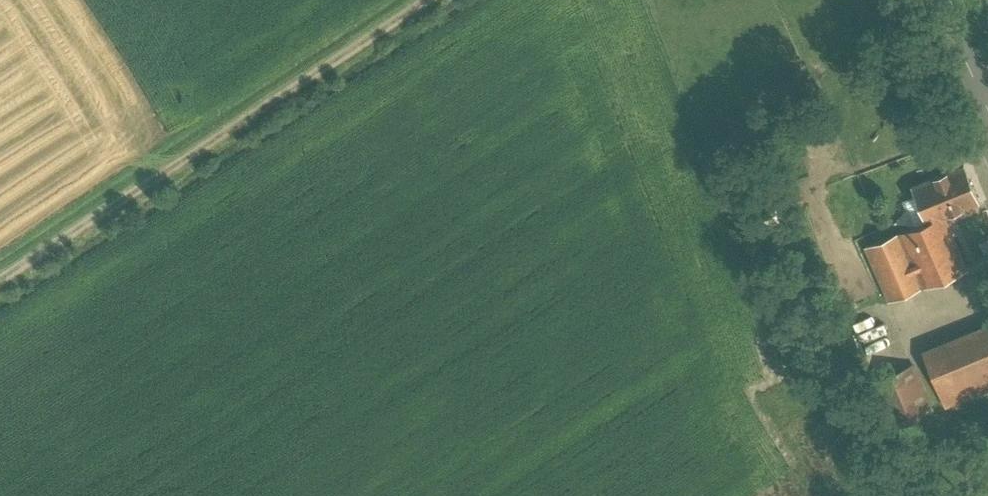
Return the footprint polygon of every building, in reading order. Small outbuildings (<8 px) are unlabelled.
[(981,205),(965,166),(911,189),(927,227),(947,219),(981,205)] [(888,303),(968,270),(947,219),(927,227),(867,251),(888,303)] [(987,392),(987,328),(926,353),(948,408),(987,392)] [(933,413),(914,369),(873,386),(892,430),(933,413)]
